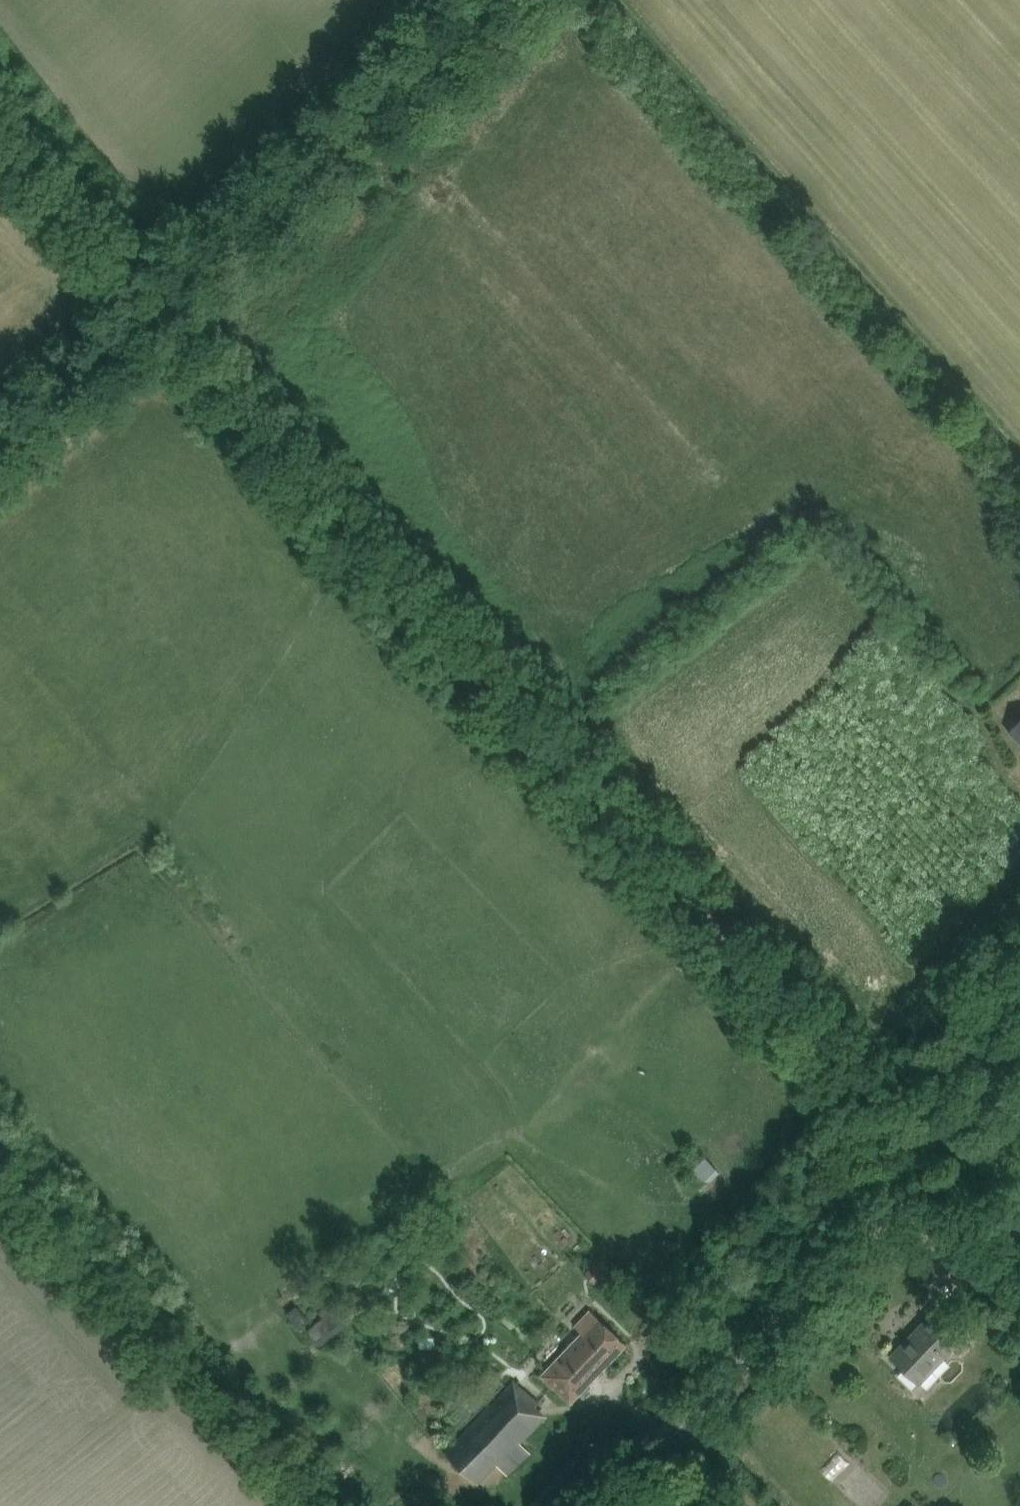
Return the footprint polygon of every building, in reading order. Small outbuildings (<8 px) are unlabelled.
[(1008,731),(1019,743),(1019,718),(1008,731)] [(719,1172),(705,1158),(688,1175),(702,1189),(719,1172)] [(604,1273),(608,1269),(610,1267),(601,1258),(596,1263),(586,1273),(595,1283),(605,1274),(604,1273)] [(310,1320),(304,1326),(321,1346),(347,1324),(329,1303),(319,1311),(324,1316),(315,1324),(311,1319),(310,1320)] [(288,1313),(301,1328),(304,1326),(310,1320),(297,1305),(288,1313)] [(892,1356),(906,1370),(920,1382),(965,1335),(937,1309),(892,1356)] [(612,1330),(598,1317),(590,1310),(575,1326),(583,1333),(543,1375),(557,1388),(571,1402),(626,1344),(612,1330)] [(382,1332),(388,1325),(380,1318),(374,1326),(382,1332)] [(446,1450),(463,1468),(477,1482),(497,1463),(507,1474),(530,1452),(520,1441),(541,1420),(532,1411),(539,1401),(517,1382),(446,1450)]
